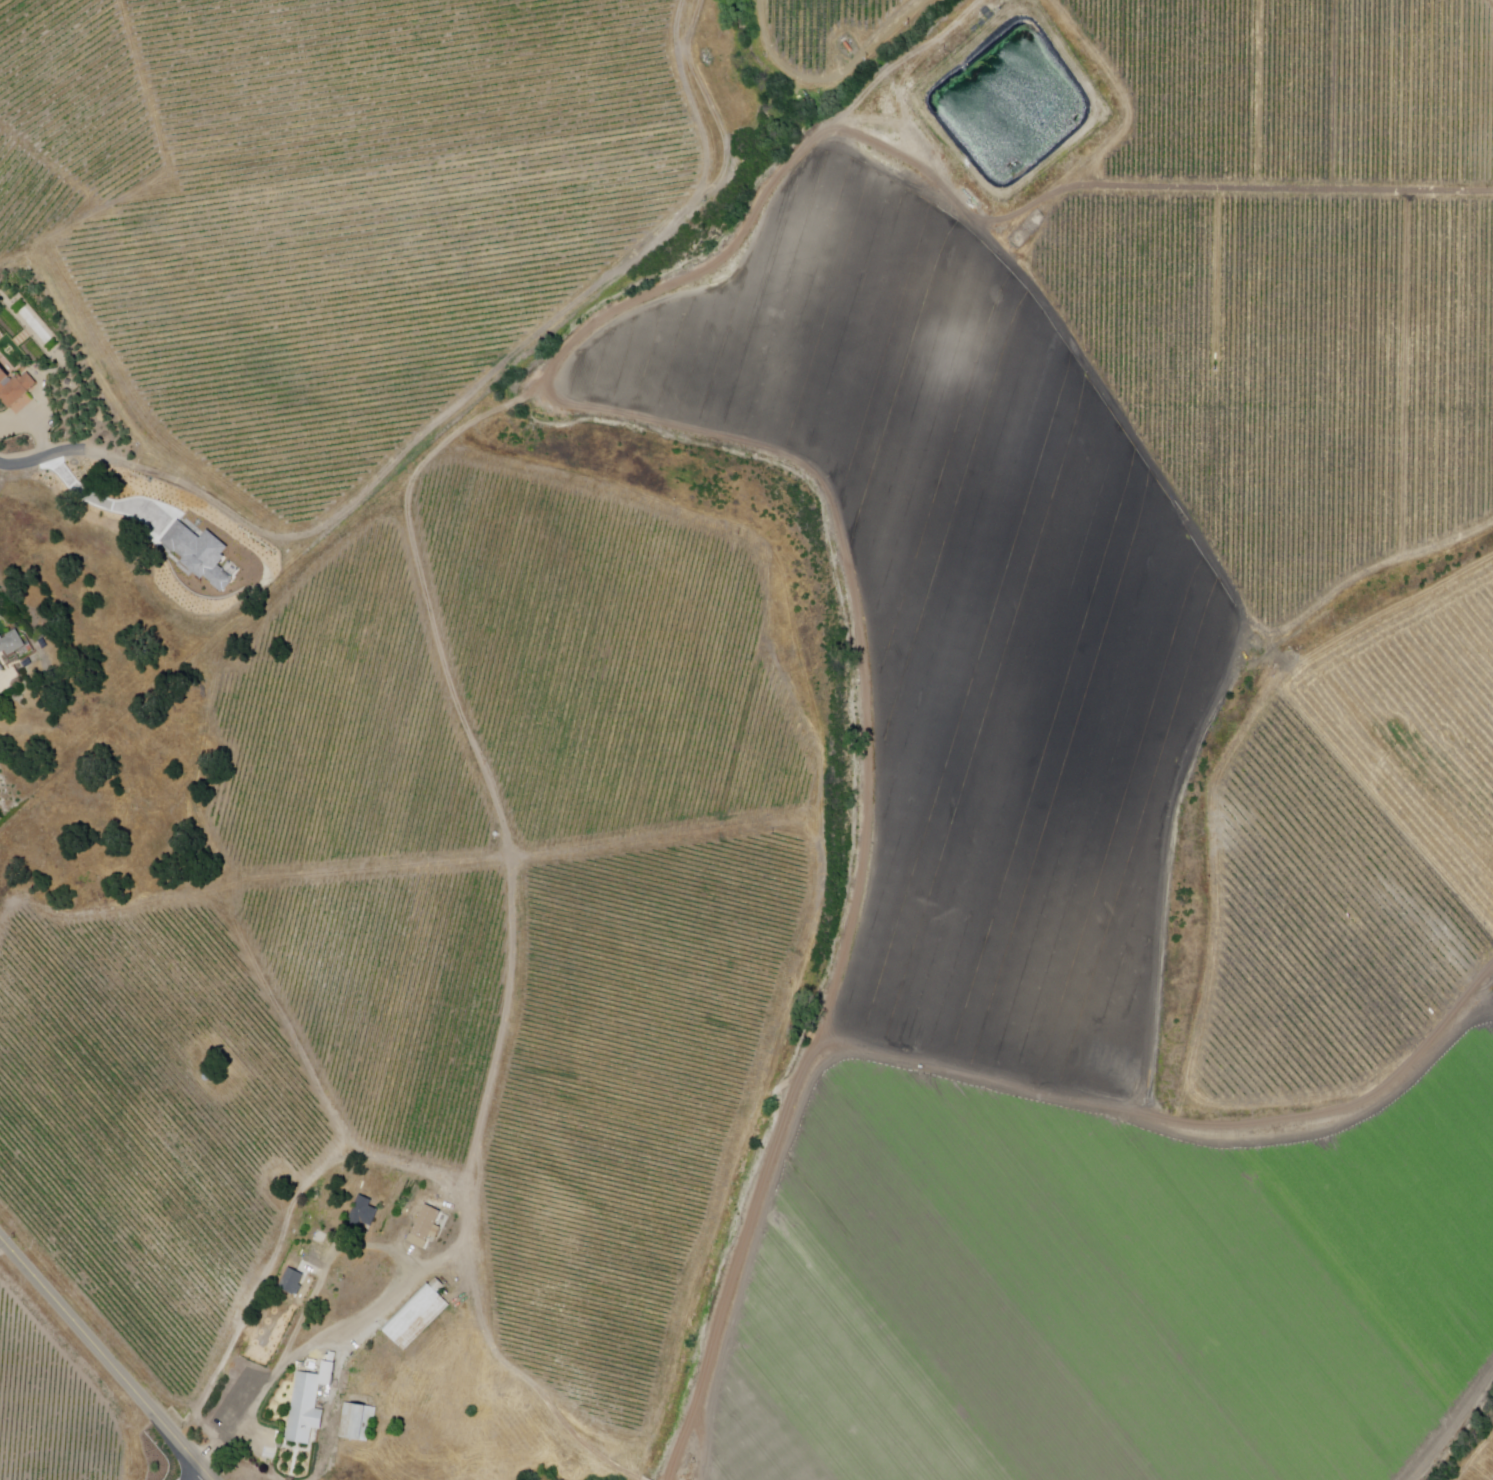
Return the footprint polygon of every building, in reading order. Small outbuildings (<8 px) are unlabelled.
[(11,412),(31,394),(30,392),(38,384),(30,375),(23,381),(19,376),(13,381),(0,366),(0,399),(11,412)] [(221,591),(162,541),(180,520),(202,538),(209,530),(229,547),(222,554),(240,569),(221,591)] [(6,652),(0,656),(0,638),(1,637),(4,642),(9,639),(7,637),(17,631),(27,648),(10,657),(6,652)] [(360,1196),(373,1201),(371,1207),(380,1211),(372,1229),(362,1224),(359,1229),(348,1224),(360,1196)] [(413,1235),(429,1242),(443,1213),(427,1205),(413,1235)] [(289,1268),(305,1276),(301,1286),(305,1288),(300,1298),(280,1288),(289,1268)] [(437,1279),(431,1285),(430,1284),(384,1331),(405,1352),(451,1306),(439,1294),(446,1287),(437,1279)] [(311,1446),(314,1430),(323,1431),(326,1412),(317,1410),(323,1377),(298,1373),(286,1442),(311,1446)] [(345,1404),(340,1439),(372,1444),(378,1409),(345,1404)]
